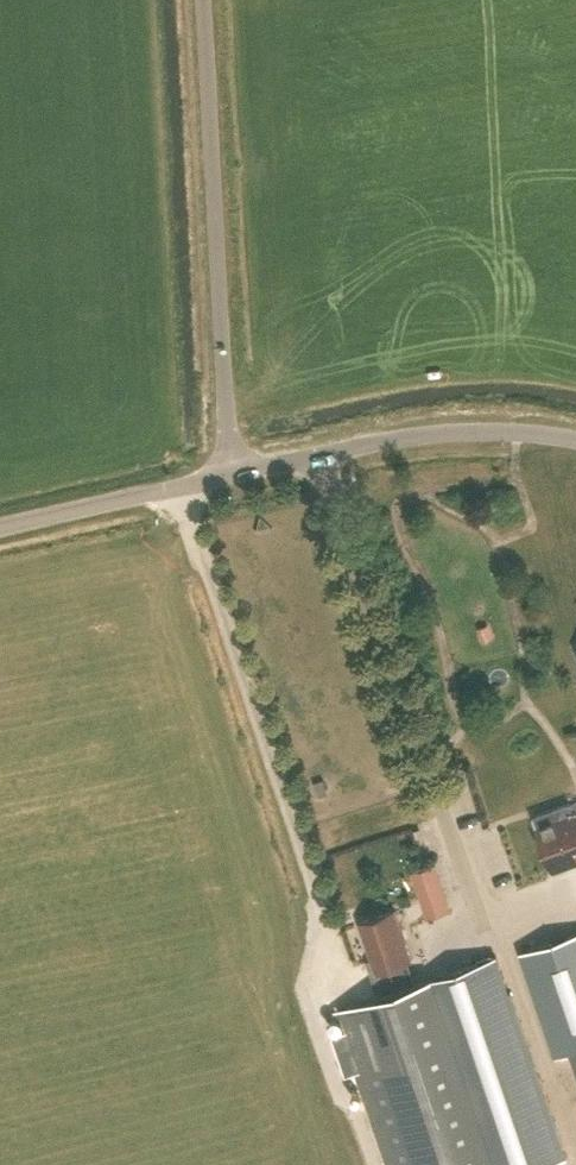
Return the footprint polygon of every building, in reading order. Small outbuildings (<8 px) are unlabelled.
[(570,807),(559,811),(557,804),(522,817),(545,880),(575,869),(575,805),(570,807)] [(442,911),(451,908),(445,890),(436,893),(442,911)] [(407,980),(401,962),(412,958),(396,908),(360,920),(376,969),(371,970),(378,990),(407,980)] [(521,951),(557,1055),(573,1049),(575,1058),(575,932),(521,951)] [(562,1156),(564,1155),(508,990),(506,991),(494,955),(338,1008),(391,1164),(535,1164),(562,1156)]
